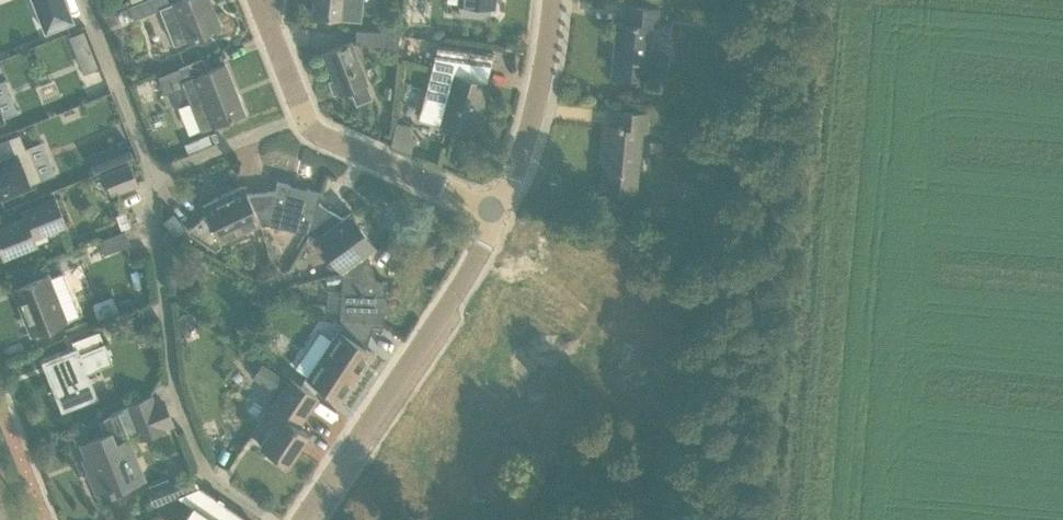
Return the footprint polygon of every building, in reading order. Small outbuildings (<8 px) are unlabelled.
[(46,32),(74,21),(65,0),(33,0),(46,32)] [(217,28),(208,7),(213,5),(211,0),(181,0),(171,4),(170,0),(142,0),(128,5),(134,18),(160,7),(174,44),(185,41),(217,28)] [(314,15),(343,18),(362,20),(363,0),(315,0),(314,15)] [(459,14),(485,16),(493,11),(494,0),(460,0),(459,14)] [(656,25),(658,8),(626,5),(624,23),(617,22),(615,45),(619,46),(616,74),(646,76),(660,77),(666,72),(668,53),(663,47),(652,46),(653,25),(656,25)] [(84,29),(70,35),(76,50),(90,44),(84,29)] [(398,50),(399,31),(358,29),(357,43),(382,44),(382,49),(398,50)] [(372,96),(366,82),(368,81),(350,41),(323,52),(334,78),(330,80),(335,92),(339,91),(340,93),(351,88),(357,102),(372,96)] [(488,83),(466,77),(474,50),(445,45),(438,68),(436,67),(422,115),(441,120),(440,122),(470,130),(477,104),(481,105),(488,83)] [(207,71),(203,59),(158,77),(164,93),(184,85),(201,130),(245,112),(226,63),(207,71)] [(1,116),(19,109),(7,79),(0,81),(0,117),(1,116)] [(179,98),(167,102),(176,131),(189,127),(179,98)] [(647,133),(648,113),(620,110),(619,127),(609,126),(603,187),(636,190),(641,132),(647,133)] [(397,122),(391,143),(411,150),(414,138),(409,125),(397,122)] [(28,182),(40,177),(54,172),(42,141),(28,147),(25,148),(19,134),(0,141),(0,193),(28,182)] [(126,139),(109,145),(116,162),(133,155),(126,139)] [(104,173),(112,194),(137,184),(130,164),(104,173)] [(275,190),(248,193),(263,223),(268,221),(311,232),(318,200),(320,190),(277,180),(275,190)] [(263,223),(248,193),(243,184),(203,203),(207,212),(189,229),(217,249),(222,243),(263,223)] [(3,256),(37,242),(35,236),(67,223),(56,197),(23,210),(25,217),(0,227),(0,248),(3,256)] [(343,215),(318,200),(311,232),(316,234),(342,270),(367,252),(375,246),(350,211),(343,215)] [(99,240),(104,254),(131,243),(126,230),(99,240)] [(85,236),(69,241),(74,254),(89,248),(85,236)] [(344,279),(342,323),(374,325),(383,325),(385,280),(375,280),(367,252),(342,270),(344,279)] [(275,254),(272,266),(273,266),(286,270),(289,258),(275,254)] [(272,266),(263,269),(266,279),(276,276),(273,266),(272,266)] [(32,292),(20,296),(34,331),(65,319),(79,313),(62,272),(48,278),(47,274),(28,282),(32,292)] [(262,289),(256,300),(264,305),(271,294),(262,289)] [(325,314),(326,304),(313,304),(313,308),(325,314)] [(307,378),(302,385),(315,394),(320,387),(341,402),(375,353),(366,347),(374,325),(342,323),(340,330),(307,378)] [(62,367),(50,372),(63,406),(94,394),(87,376),(85,371),(109,361),(98,333),(72,343),(75,350),(58,356),(62,367)] [(262,364),(252,377),(261,384),(271,370),(262,364)] [(288,464),(310,433),(299,426),(319,397),(315,394),(302,385),(291,378),(271,408),(281,415),(260,445),(276,456),(274,459),(284,466),(286,462),(288,464)] [(484,392),(483,403),(493,404),(494,393),(484,392)] [(127,404),(140,437),(175,423),(168,405),(158,409),(152,395),(127,404)] [(481,428),(480,439),(490,440),(491,429),(481,428)] [(130,478),(143,473),(129,438),(116,443),(111,431),(82,443),(87,457),(90,455),(94,465),(88,468),(97,490),(109,486),(111,492),(132,484),(130,478)] [(168,477),(150,484),(153,491),(150,492),(155,504),(174,497),(200,486),(196,474),(171,484),(168,477)] [(201,488),(181,496),(194,504),(184,519),(249,519),(201,488)] [(418,495),(412,503),(421,509),(427,501),(418,495)] [(340,519),(386,519),(393,510),(380,502),(376,509),(357,496),(340,519)] [(427,501),(421,509),(430,516),(436,507),(427,501)] [(390,518),(394,511),(393,510),(386,519),(392,519),(390,518)]
